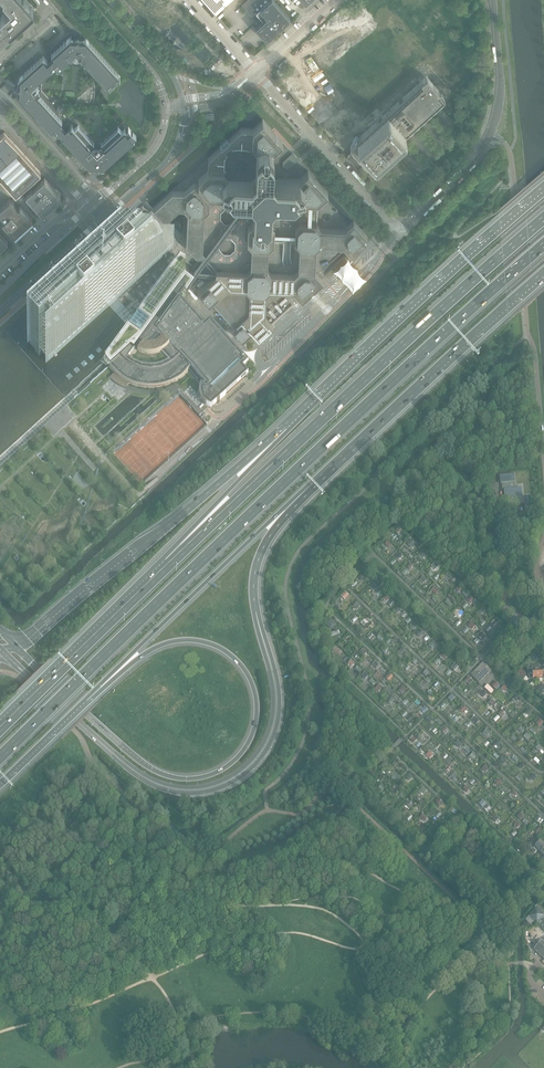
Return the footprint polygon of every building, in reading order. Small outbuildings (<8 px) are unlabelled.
[(5,35),(4,34),(6,32),(6,33),(7,33),(8,33),(8,32),(9,32),(9,31),(9,30),(8,30),(9,29),(10,30),(34,8),(27,0),(0,0),(0,39),(5,35)] [(216,13),(231,0),(204,0),(216,13)] [(274,33),(290,18),(274,0),(246,0),(241,4),(247,10),(259,24),(255,28),(266,40),(274,33)] [(121,77),(119,74),(87,39),(85,37),(75,27),(69,33),(49,51),(45,46),(6,81),(7,82),(15,91),(17,93),(46,125),(51,130),(55,127),(92,169),(94,171),(95,171),(96,172),(97,171),(99,171),(101,170),(131,142),(137,136),(128,126),(127,125),(123,128),(121,126),(99,101),(109,92),(107,89),(110,87),(111,86),(113,84),(116,82),(119,79),(120,78),(121,77)] [(205,115),(207,122),(207,123),(215,122),(214,114),(205,115)] [(239,194),(252,194),(196,269),(156,324),(158,327),(179,300),(196,276),(216,276),(198,293),(209,305),(214,301),(228,289),(247,290),(251,294),(250,312),(235,325),(230,329),(242,341),(251,333),(258,341),(274,327),(265,318),(266,294),(270,291),(293,292),(302,301),(324,282),(315,272),(316,249),(320,245),(343,247),(352,256),(367,242),(365,240),(366,239),(365,238),(367,236),(354,221),(344,230),(321,229),(317,225),(318,203),(328,195),(308,172),(299,180),(276,179),(274,175),(275,151),(282,142),(263,120),(253,129),(253,145),(258,151),(257,174),(253,178),(228,178),(223,171),(208,171),(199,180),(198,184),(194,184),(185,192),(173,192),(154,209),(165,221),(179,209),(184,209),(188,213),(186,245),(196,255),(202,255),(203,252),(204,214),(209,209),(210,197),(222,198),(227,193),(239,194)] [(4,131),(0,135),(0,176),(16,194),(20,190),(21,192),(17,196),(21,200),(27,195),(21,189),(40,171),(4,131)] [(283,161),(283,165),(285,168),(289,168),(298,160),(296,158),(297,158),(294,154),(293,155),(292,153),(283,161)] [(26,193),(43,211),(61,194),(44,176),(26,193)] [(5,219),(2,221),(14,235),(32,218),(20,205),(18,207),(10,198),(0,207),(0,213),(5,218),(5,219)] [(37,217),(41,213),(41,212),(39,209),(35,205),(30,209),(34,213),(34,214),(37,217)] [(35,354),(25,363),(34,373),(73,337),(81,345),(116,313),(124,306),(132,298),(125,291),(165,255),(155,244),(153,247),(150,243),(33,351),(35,354)] [(124,306),(116,313),(131,329),(130,330),(126,326),(100,361),(109,367),(111,369),(113,371),(114,373),(110,378),(113,381),(117,384),(121,387),(125,389),(128,382),(133,384),(137,386),(142,387),(147,387),(152,387),(156,387),(160,386),(164,385),(168,384),(172,382),(175,381),(177,380),(178,380),(179,379),(181,378),(184,375),(185,374),(187,372),(188,371),(189,371),(190,370),(205,385),(202,388),(200,386),(200,387),(199,388),(199,389),(199,390),(199,392),(199,394),(200,397),(200,399),(200,400),(201,401),(202,402),(202,403),(203,404),(204,404),(205,405),(206,406),(208,407),(209,408),(211,411),(213,409),(248,377),(242,371),(248,366),(245,364),(243,365),(241,363),(243,361),(209,323),(203,329),(179,300),(158,327),(156,324),(196,269),(178,255),(135,314),(139,318),(137,320),(124,306)] [(347,281),(356,273),(352,269),(343,277),(347,281)] [(514,473),(499,475),(500,483),(501,483),(502,490),(503,490),(504,499),(522,497),(521,488),(515,489),(514,473)] [(358,577),(362,581),(366,577),(362,573),(358,577)] [(483,663),(472,674),(479,682),(491,670),(483,663)] [(539,666),(534,666),(531,666),(532,670),(528,670),(529,674),(529,679),(533,679),(543,678),(543,673),(543,671),(542,670),(542,669),(540,669),(539,666)] [(527,675),(521,669),(517,674),(523,679),(527,675)] [(539,684),(535,690),(539,693),(543,687),(539,684)] [(533,774),(529,778),(532,782),(537,777),(533,774)] [(526,846),(529,849),(536,843),(533,840),(526,846)] [(540,853),(543,849),(543,845),(542,843),(542,842),(541,841),(540,842),(540,841),(534,847),(534,846),(531,849),(533,851),(536,849),(540,853)] [(536,907),(528,916),(537,924),(543,917),(543,914),(536,907)] [(543,959),(543,940),(543,941),(542,940),(534,949),(543,959)]
